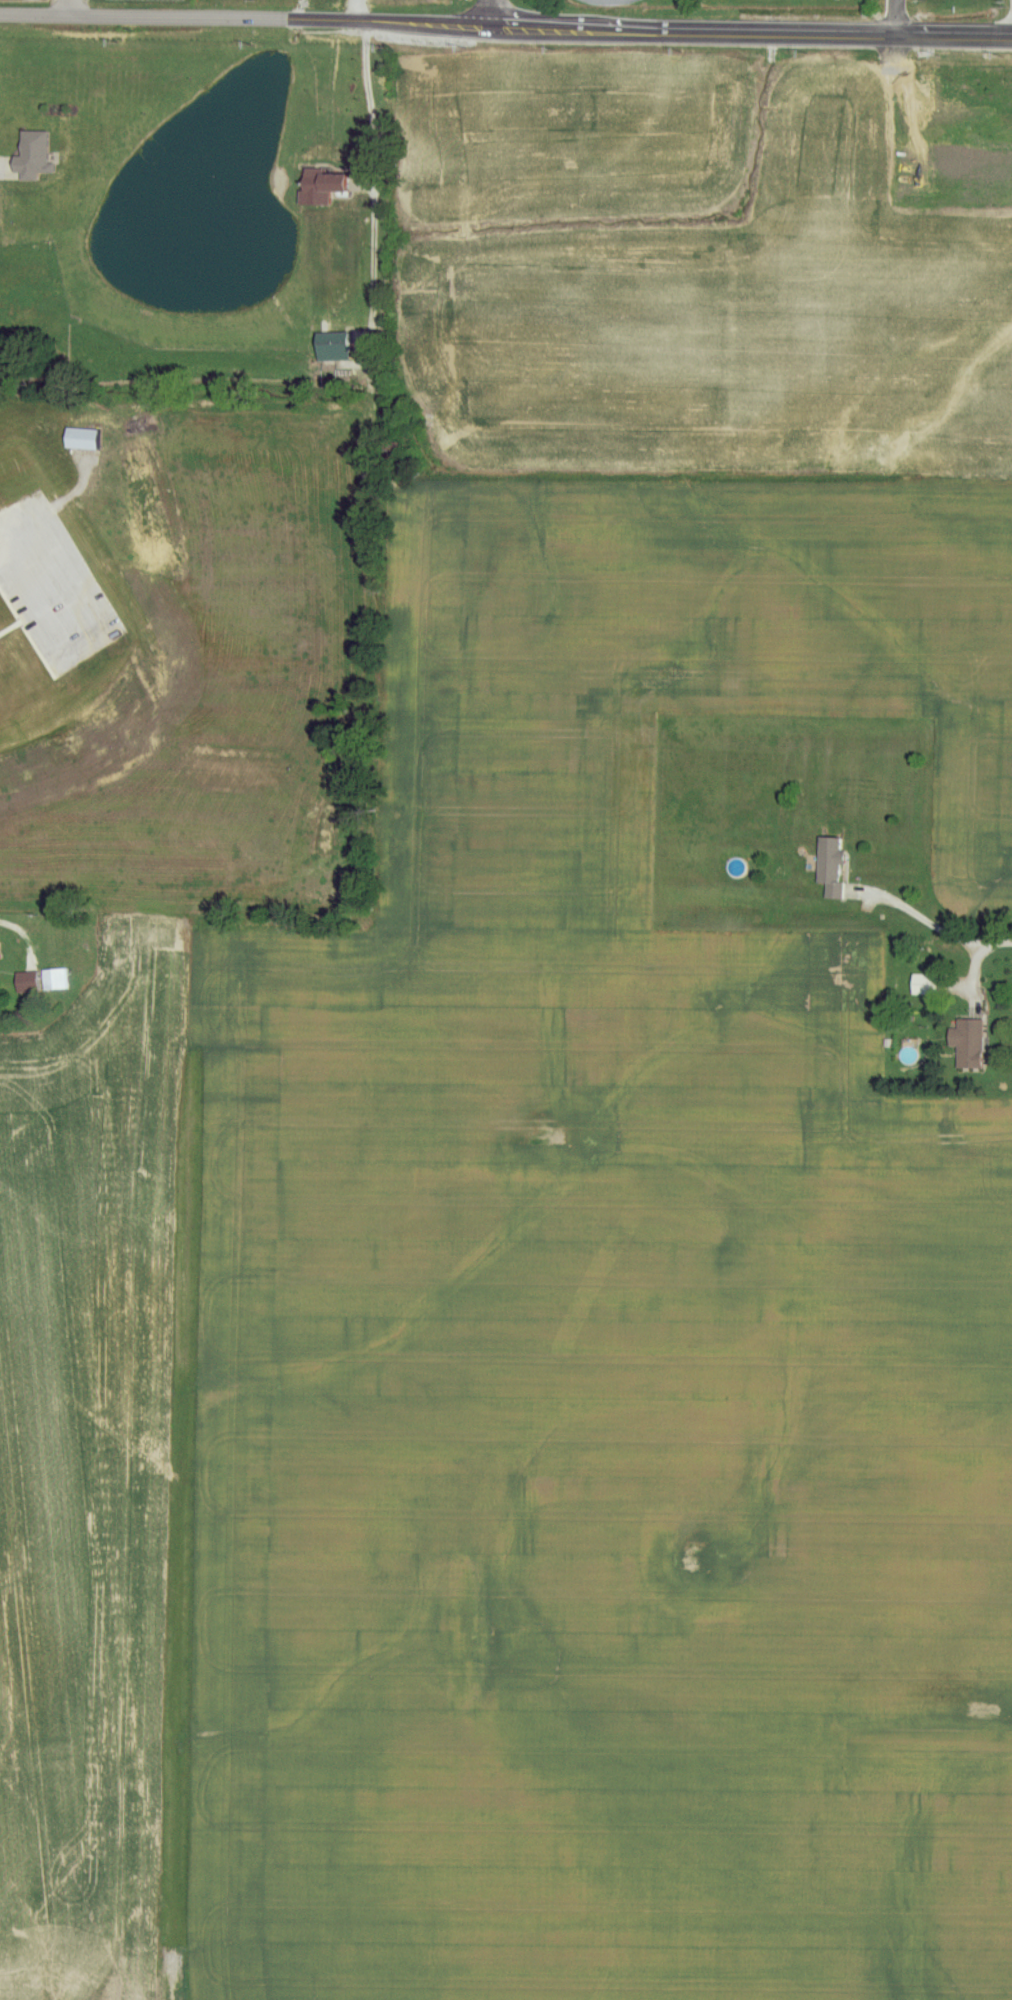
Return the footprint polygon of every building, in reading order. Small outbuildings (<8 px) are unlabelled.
[(842,839),(817,839),(817,885),(842,885),(842,839)] [(43,971),(43,992),(68,992),(68,971),(43,971)] [(911,997),(937,997),(937,977),(911,977),(911,997)] [(956,1070),(982,1071),(984,1021),(957,1021),(956,1070)]
